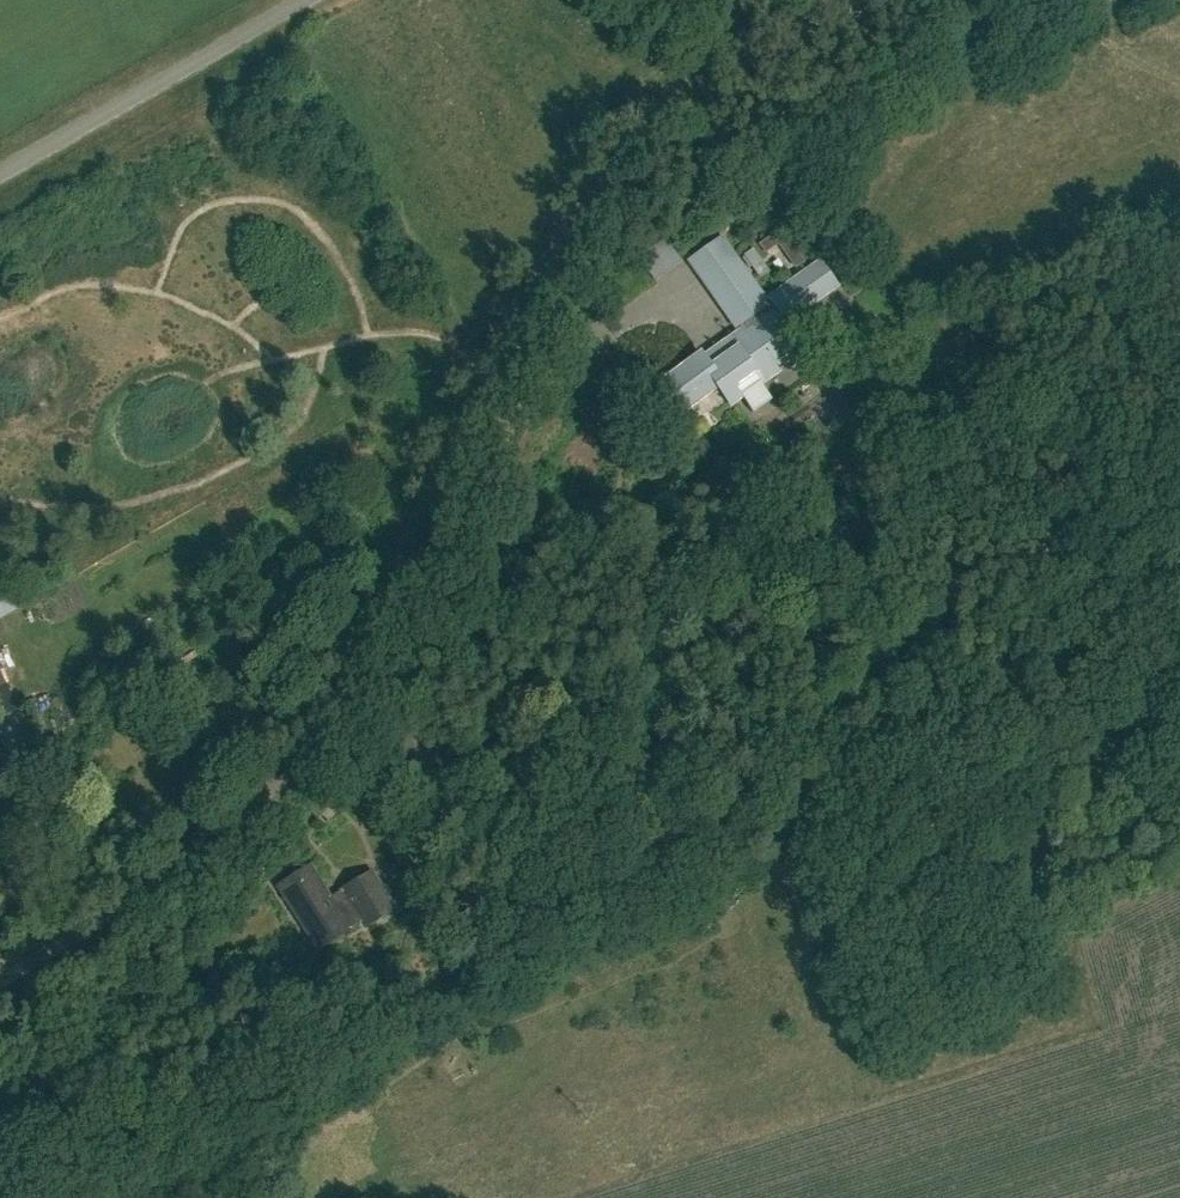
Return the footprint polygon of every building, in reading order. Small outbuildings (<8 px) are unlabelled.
[(659,280),(686,263),(670,239),(644,256),(659,280)] [(763,302),(718,240),(689,260),(734,324),(736,323),(743,333),(729,343),(727,341),(702,359),(699,355),(651,390),(670,417),(714,385),(727,403),(738,395),(750,412),(769,399),(757,381),(778,366),(769,353),(789,338),(779,323),(833,284),(818,263),(763,302)] [(14,672),(0,656),(0,684),(14,672)] [(37,705),(2,721),(12,741),(46,725),(37,705)] [(311,867),(311,866),(277,888),(317,950),(363,920),(367,926),(395,908),(371,872),(342,890),(344,892),(332,900),(310,868),(311,867)]
